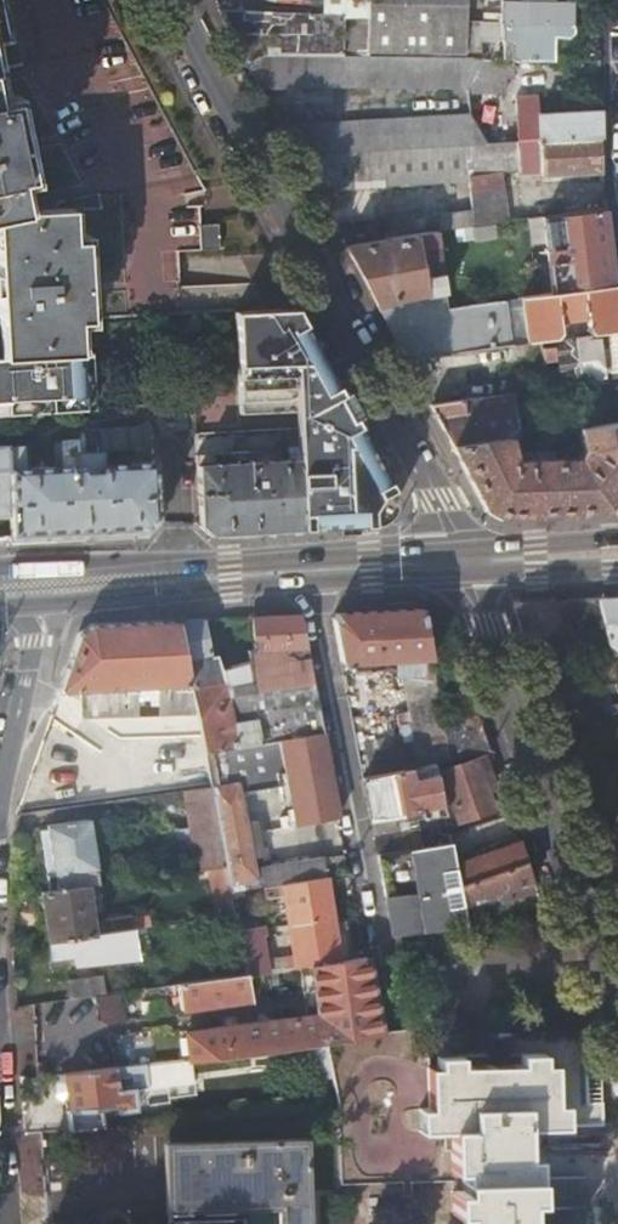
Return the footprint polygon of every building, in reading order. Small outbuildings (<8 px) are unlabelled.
[(14,8),(13,0),(6,0),(0,1),(0,12),(14,8)] [(265,53),(470,58),(471,0),(374,0),(373,14),(221,10),(249,63),(265,53)] [(503,19),(481,19),(481,38),(502,38),(502,57),(504,57),(504,59),(517,59),(554,60),(554,54),(555,40),(555,24),(573,24),(573,19),(579,15),(579,5),(573,2),(573,0),(503,0),(503,19)] [(574,29),(573,24),(555,24),(555,40),(559,39),(562,39),(574,29)] [(483,58),(470,58),(265,53),(249,63),(261,86),(473,87),(483,58)] [(504,59),(483,58),(473,87),(480,87),(479,92),(508,94),(509,78),(517,78),(517,59),(504,59)] [(16,180),(27,178),(22,153),(37,150),(35,140),(20,143),(12,101),(0,103),(0,184),(16,180)] [(602,137),(602,111),(540,115),(542,142),(602,137)] [(542,142),(540,115),(519,117),(520,135),(520,144),(523,144),(542,142)] [(489,146),(474,120),(284,128),(301,161),(471,148),(489,146)] [(520,144),(520,135),(508,135),(508,145),(520,144)] [(604,172),(602,137),(542,142),(544,175),(545,178),(604,172)] [(544,175),(542,142),(523,144),(526,171),(521,171),(522,177),(544,175)] [(520,144),(508,145),(489,146),(471,148),(473,175),(505,173),(521,171),(526,171),(523,144),(520,144)] [(473,179),(473,175),(471,148),(301,161),(317,192),(473,179)] [(511,221),(505,173),(473,175),(473,179),(475,208),(477,225),(498,223),(511,221)] [(22,212),(16,180),(0,184),(0,217),(22,212)] [(440,231),(477,225),(475,208),(437,213),(440,231)] [(617,283),(608,208),(545,216),(555,293),(617,283)] [(5,324),(8,356),(70,352),(75,352),(74,321),(77,320),(86,319),(84,295),(99,294),(99,284),(84,284),(81,241),(69,241),(67,209),(22,212),(0,217),(0,324),(5,324)] [(208,216),(190,218),(192,244),(211,241),(208,216)] [(500,238),(498,223),(477,225),(479,241),(500,238)] [(337,229),(346,245),(380,240),(377,224),(337,229)] [(378,305),(446,293),(438,232),(380,240),(346,245),(378,305)] [(181,254),(180,282),(243,283),(244,255),(181,254)] [(617,283),(555,293),(524,297),(525,306),(530,341),(542,340),(558,337),(617,328),(617,287),(617,283)] [(514,344),(509,308),(508,301),(449,310),(446,293),(378,305),(407,359),(514,344)] [(530,341),(525,306),(509,308),(514,344),(530,341)] [(283,309),(235,309),(241,412),(297,411),(323,410),(322,383),(283,309)] [(392,496),(297,309),(283,309),(322,383),(323,410),(297,411),(297,425),(298,444),(306,443),(304,425),(324,426),(325,444),(354,444),(384,502),(379,511),(343,514),(334,523),(302,524),(302,528),(377,524),(389,515),(393,506),(392,496)] [(558,337),(563,386),(583,383),(617,378),(617,328),(558,337)] [(563,386),(558,337),(542,340),(548,388),(563,386)] [(0,358),(0,402),(60,398),(59,376),(71,375),(70,352),(8,356),(8,358),(0,358)] [(85,410),(81,352),(75,352),(70,352),(71,375),(59,376),(60,398),(0,402),(0,415),(85,410)] [(583,383),(586,408),(617,403),(617,378),(583,383)] [(527,413),(524,391),(514,392),(515,401),(516,410),(517,415),(527,413)] [(515,401),(514,392),(503,394),(504,402),(515,401)] [(503,394),(494,395),(495,403),(504,402),(503,394)] [(464,399),(467,417),(516,410),(515,401),(504,402),(495,403),(494,395),(464,399)] [(431,404),(453,445),(470,442),(467,417),(464,399),(431,404)] [(519,436),(517,415),(516,410),(467,417),(470,442),(511,436),(519,436)] [(579,427),(582,445),(578,456),(563,457),(556,457),(522,459),(511,436),(470,442),(453,445),(486,508),(500,516),(613,511),(617,505),(617,421),(579,427)] [(299,458),(302,524),(334,523),(343,514),(379,511),(384,502),(354,444),(325,444),(324,426),(304,425),(306,443),(298,444),(299,458)] [(104,452),(154,450),(153,426),(103,429),(104,452)] [(197,464),(253,460),(284,459),(282,426),(195,431),(197,464)] [(69,443),(70,459),(81,458),(80,442),(69,443)] [(59,477),(71,476),(70,459),(69,443),(57,444),(59,477)] [(26,451),(9,452),(10,479),(28,478),(26,451)] [(11,521),(8,479),(10,479),(9,452),(0,452),(0,522),(11,521)] [(71,476),(81,475),(105,474),(104,457),(81,458),(70,459),(71,476)] [(257,530),(302,528),(302,524),(299,458),(284,459),(253,460),(257,530)] [(212,533),(257,530),(253,460),(197,464),(201,521),(212,533)] [(81,475),(84,540),(147,536),(157,525),(155,471),(105,474),(81,475)] [(11,523),(12,543),(84,540),(81,475),(71,476),(59,477),(28,478),(10,479),(8,479),(11,521),(11,523)] [(12,543),(11,523),(0,524),(0,544),(12,543)] [(598,597),(607,641),(617,651),(617,597),(616,596),(598,597)] [(598,597),(553,599),(561,627),(567,648),(607,641),(598,597)] [(561,627),(553,599),(514,602),(524,638),(561,627)] [(423,607),(336,611),(332,615),(341,660),(398,658),(432,656),(423,607)] [(301,613),(253,615),(255,639),(263,639),(264,648),(286,647),(308,646),(301,613)] [(204,618),(178,619),(190,679),(191,684),(225,679),(217,663),(213,663),(212,655),(204,618)] [(190,679),(178,619),(91,624),(78,634),(60,686),(82,685),(124,683),(190,679)] [(561,627),(524,638),(543,707),(580,696),(567,648),(561,627)] [(263,639),(255,639),(255,649),(264,648),(263,639)] [(607,641),(616,682),(617,689),(617,651),(607,641)] [(310,661),(308,646),(286,647),(288,662),(298,663),(306,661),(310,661)] [(249,651),(250,661),(251,667),(245,667),(246,679),(235,680),(237,690),(291,682),(288,662),(286,647),(264,648),(255,649),(249,651)] [(217,655),(212,655),(213,663),(217,663),(225,679),(228,691),(237,690),(235,680),(246,679),(245,667),(251,667),(250,661),(223,668),(217,655)] [(432,656),(398,658),(399,676),(405,677),(436,672),(432,656)] [(318,700),(310,661),(306,661),(298,663),(288,662),(291,682),(237,690),(228,691),(233,714),(258,710),(318,700)] [(445,724),(436,672),(405,677),(420,764),(435,762),(451,759),(445,724)] [(191,684),(190,679),(124,683),(125,713),(196,711),(191,684)] [(225,679),(191,684),(196,711),(203,750),(262,741),(258,710),(233,714),(228,691),(225,679)] [(124,683),(82,685),(82,713),(125,713),(124,683)] [(318,700),(258,710),(262,741),(324,732),(318,700)] [(489,751),(476,713),(445,724),(451,759),(489,751)] [(262,741),(203,750),(210,786),(218,833),(225,866),(228,884),(257,879),(255,866),(240,786),(287,779),(296,824),(340,816),(324,732),(262,741)] [(364,743),(370,775),(417,766),(411,733),(364,743)] [(171,756),(177,790),(182,789),(210,786),(203,750),(171,756)] [(479,758),(441,771),(458,825),(499,812),(479,758)] [(370,775),(362,776),(370,818),(421,807),(442,803),(435,762),(420,764),(417,766),(370,775)] [(210,786),(182,789),(190,837),(218,833),(210,786)] [(422,817),(444,813),(442,803),(421,807),(422,817)] [(510,815),(449,835),(451,845),(453,864),(462,861),(519,840),(510,815)] [(44,871),(47,890),(86,885),(98,883),(89,819),(46,825),(52,870),(44,871)] [(225,866),(218,833),(190,837),(195,870),(210,868),(225,866)] [(526,860),(519,840),(462,861),(453,864),(458,885),(526,860)] [(453,864),(451,845),(377,856),(390,938),(394,937),(466,930),(464,916),(458,885),(453,864)] [(257,879),(228,884),(229,888),(254,884),(267,883),(277,882),(284,881),(326,874),(323,856),(255,866),(257,879)] [(532,878),(526,860),(458,885),(464,916),(485,909),(501,904),(496,891),(532,878)] [(228,884),(225,866),(210,868),(218,917),(234,915),(232,903),(229,888),(228,884)] [(332,918),(326,874),(284,881),(277,882),(267,883),(268,896),(286,894),(289,925),(332,918)] [(537,894),(532,878),(496,891),(501,904),(502,907),(506,906),(537,894)] [(41,891),(49,939),(50,939),(93,934),(86,885),(47,890),(41,891)] [(545,917),(537,894),(506,906),(511,920),(545,917)] [(242,901),(232,903),(234,915),(237,929),(249,928),(245,903),(242,901)] [(485,909),(464,916),(466,930),(489,922),(485,909)] [(332,918),(289,925),(295,959),(287,960),(289,966),(296,965),(310,964),(338,960),(335,940),(333,924),(332,918)] [(100,929),(101,932),(128,929),(127,923),(106,925),(100,929)] [(333,924),(335,940),(347,939),(345,923),(333,924)] [(258,926),(249,928),(237,929),(245,972),(245,973),(267,970),(258,926)] [(148,937),(146,927),(135,929),(136,938),(148,937)] [(93,934),(50,939),(53,959),(138,947),(136,938),(135,929),(128,929),(101,932),(93,934)] [(255,1020),(245,973),(179,983),(182,1007),(205,1005),(208,1026),(186,1028),(190,1057),(325,1040),(380,1034),(366,957),(338,960),(310,964),(319,1011),(290,1015),(255,1020)] [(281,967),(290,1015),(319,1011),(310,964),(296,965),(289,966),(281,967)] [(69,997),(101,993),(98,975),(67,980),(69,997)] [(135,991),(98,996),(102,1023),(138,1017),(135,991)] [(582,1029),(498,1032),(498,1060),(518,1059),(518,1049),(540,1049),(541,1059),(552,1059),(552,1100),(562,1099),(563,1122),(601,1120),(600,1096),(585,1097),(582,1029)] [(498,1060),(457,1060),(457,1052),(437,1053),(437,1061),(426,1061),(428,1103),(428,1124),(447,1124),(448,1165),(458,1165),(458,1185),(449,1185),(449,1208),(458,1208),(459,1223),(525,1223),(524,1196),(523,1152),(522,1123),(553,1122),(552,1100),(552,1059),(541,1059),(540,1049),(518,1049),(518,1059),(498,1060)] [(333,1078),(329,1060),(315,1062),(318,1081),(333,1078)] [(65,1073),(69,1127),(102,1124),(101,1116),(106,1116),(111,1111),(135,1108),(134,1095),(133,1090),(147,1089),(144,1063),(65,1073)] [(147,1093),(147,1089),(133,1090),(134,1095),(138,1094),(139,1097),(144,1097),(144,1094),(147,1093)] [(553,1122),(563,1122),(562,1099),(552,1100),(553,1122)] [(428,1124),(428,1103),(418,1103),(418,1125),(428,1124)] [(299,1223),(305,1223),(302,1134),(161,1143),(163,1217),(237,1215),(238,1223),(244,1223),(243,1199),(197,1201),(195,1172),(174,1172),(173,1146),(294,1141),(296,1143),(299,1223)] [(296,1143),(294,1141),(173,1146),(174,1172),(195,1172),(197,1201),(243,1199),(244,1223),(299,1223),(296,1143)] [(534,1152),(523,1152),(524,1196),(535,1196),(534,1152)]
